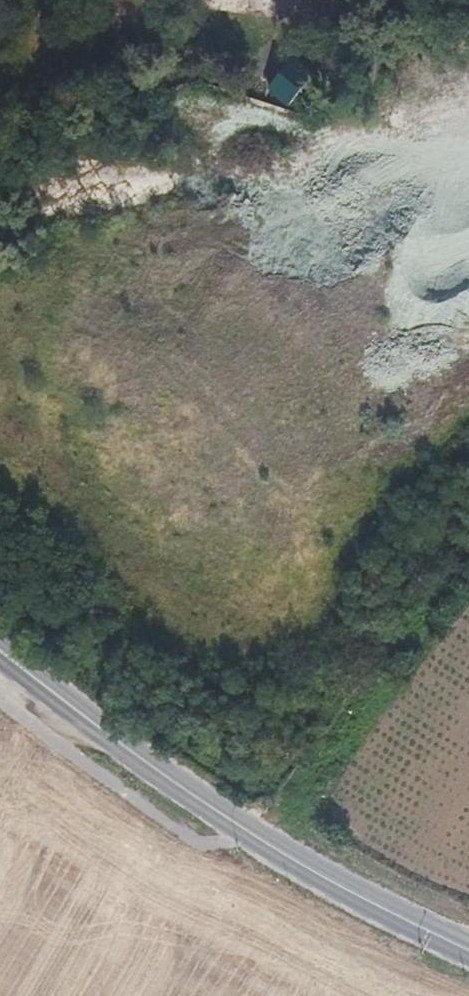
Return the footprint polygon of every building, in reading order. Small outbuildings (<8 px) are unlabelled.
[(283,106),(311,75),(289,54),(260,85),(283,106)]
